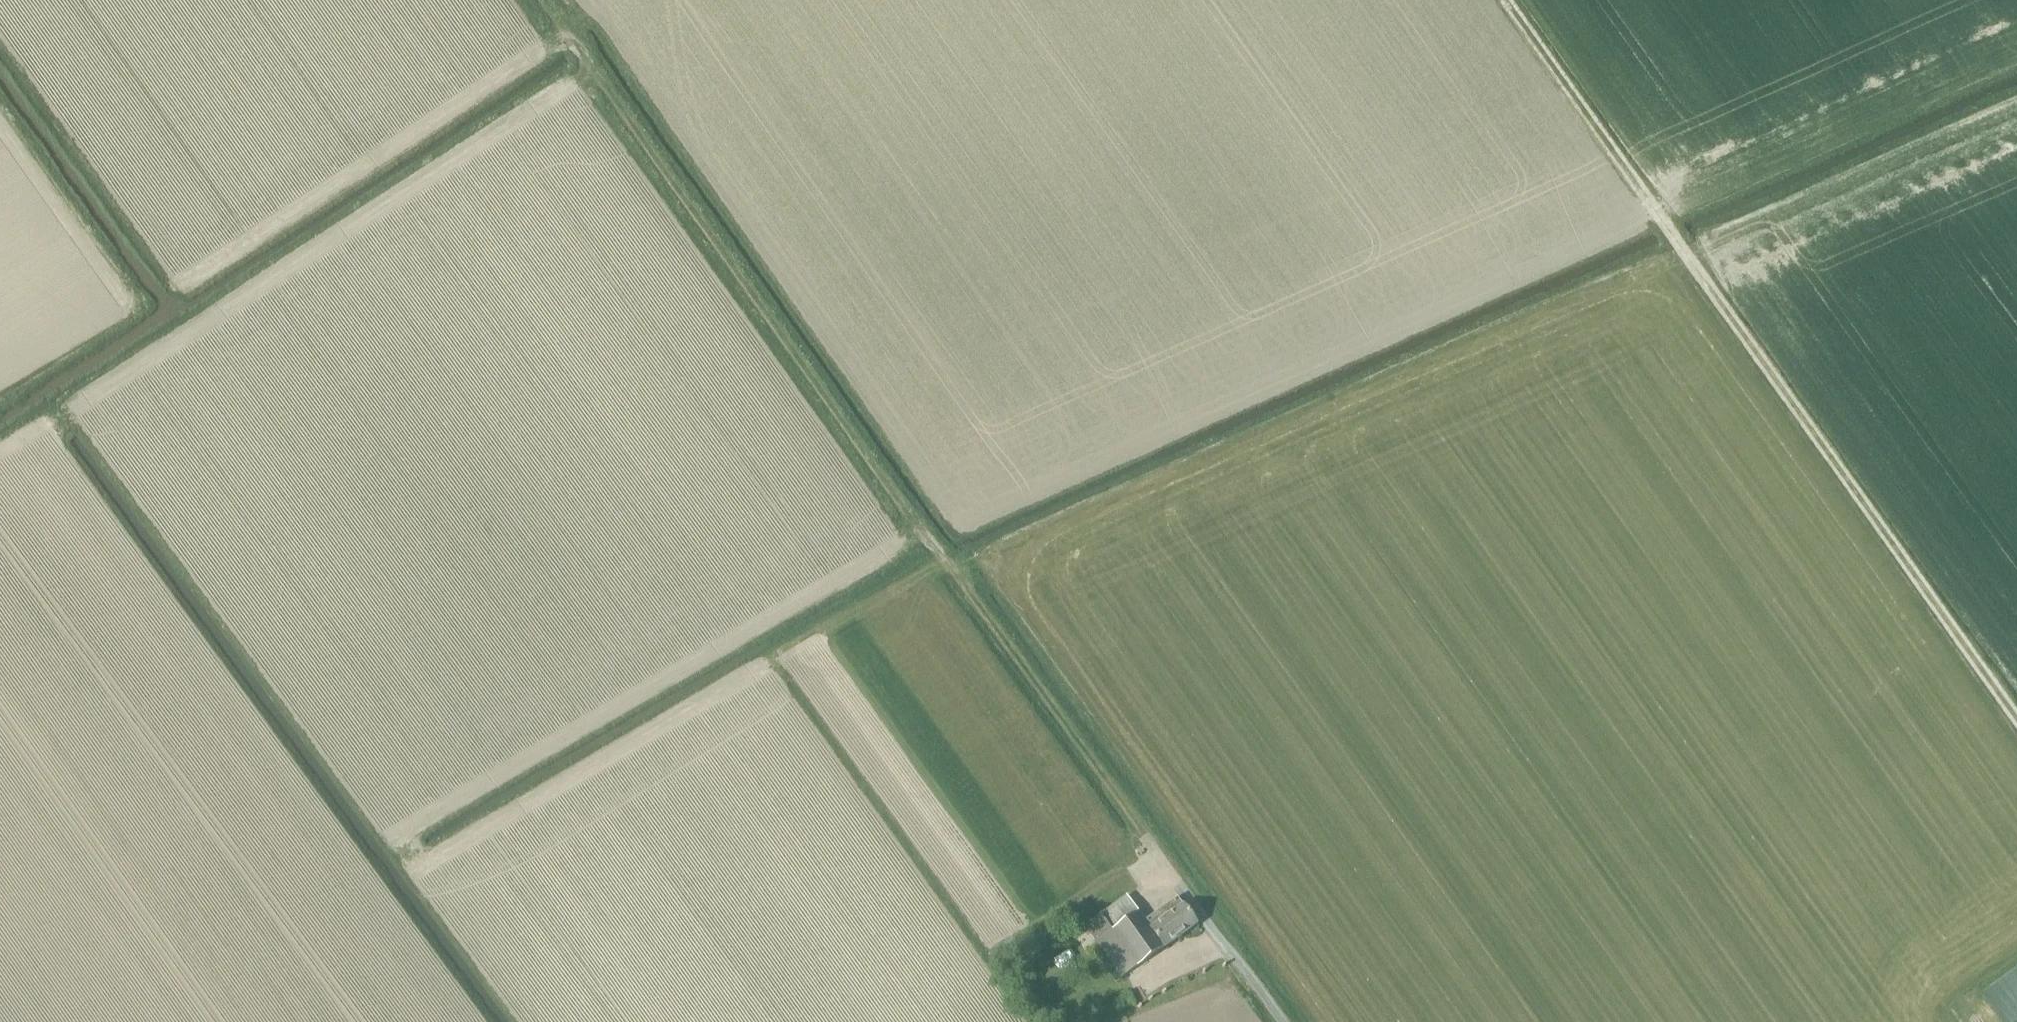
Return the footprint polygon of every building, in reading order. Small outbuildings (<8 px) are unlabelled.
[(1197,925),(1178,898),(1146,921),(1127,896),(1085,927),(1122,979),(1197,925)] [(1986,995),(2005,1021),(2016,1021),(2016,973),(1986,995)]
